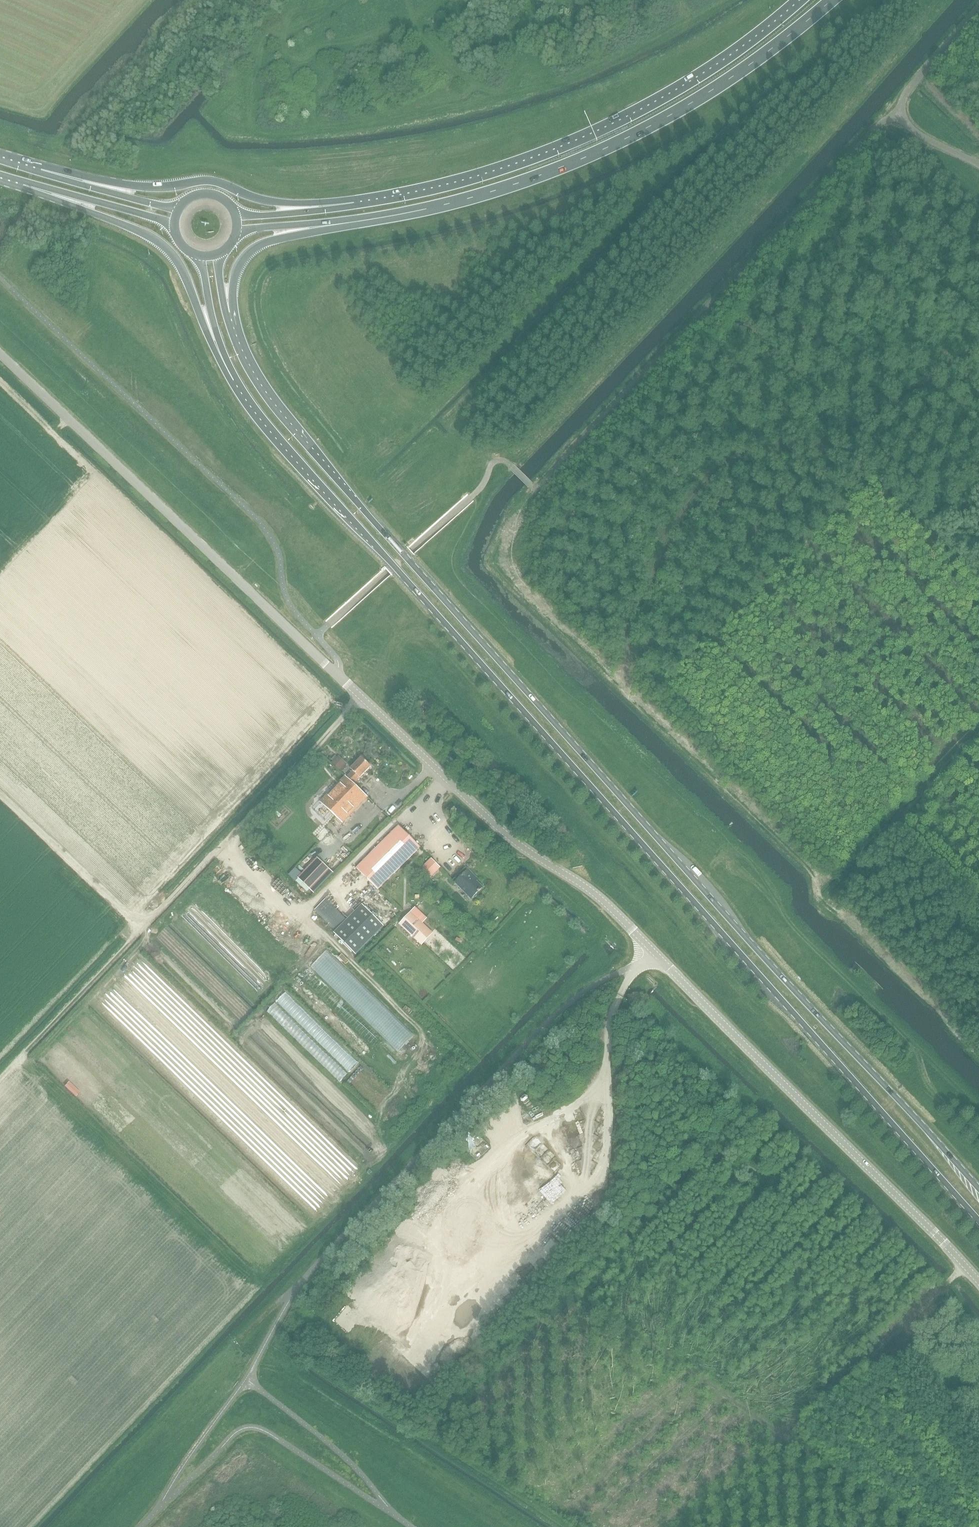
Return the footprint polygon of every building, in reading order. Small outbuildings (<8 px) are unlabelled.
[(338,755),(332,762),(338,768),(344,761),(338,755)] [(447,760),(452,765),(456,761),(450,756),(447,760)] [(353,771),(346,778),(353,784),(371,766),(362,757),(351,769),(353,771)] [(346,778),(345,776),(320,802),(342,822),(367,797),(353,784),(346,778)] [(356,868),(377,889),(420,847),(417,844),(399,826),(356,868)] [(298,878),(310,890),(330,868),(317,857),(302,874),(298,878)] [(418,871),(427,880),(440,868),(431,859),(418,871)] [(455,882),(472,898),(479,891),(479,892),(480,890),(483,887),(473,877),(474,876),(468,870),(455,882)] [(326,899),(315,910),(336,932),(348,920),(326,899)] [(363,905),(348,920),(336,932),(334,933),(355,955),(384,926),(363,905)] [(411,914),(401,924),(421,943),(431,933),(421,923),(426,918),(415,909),(411,914)]
